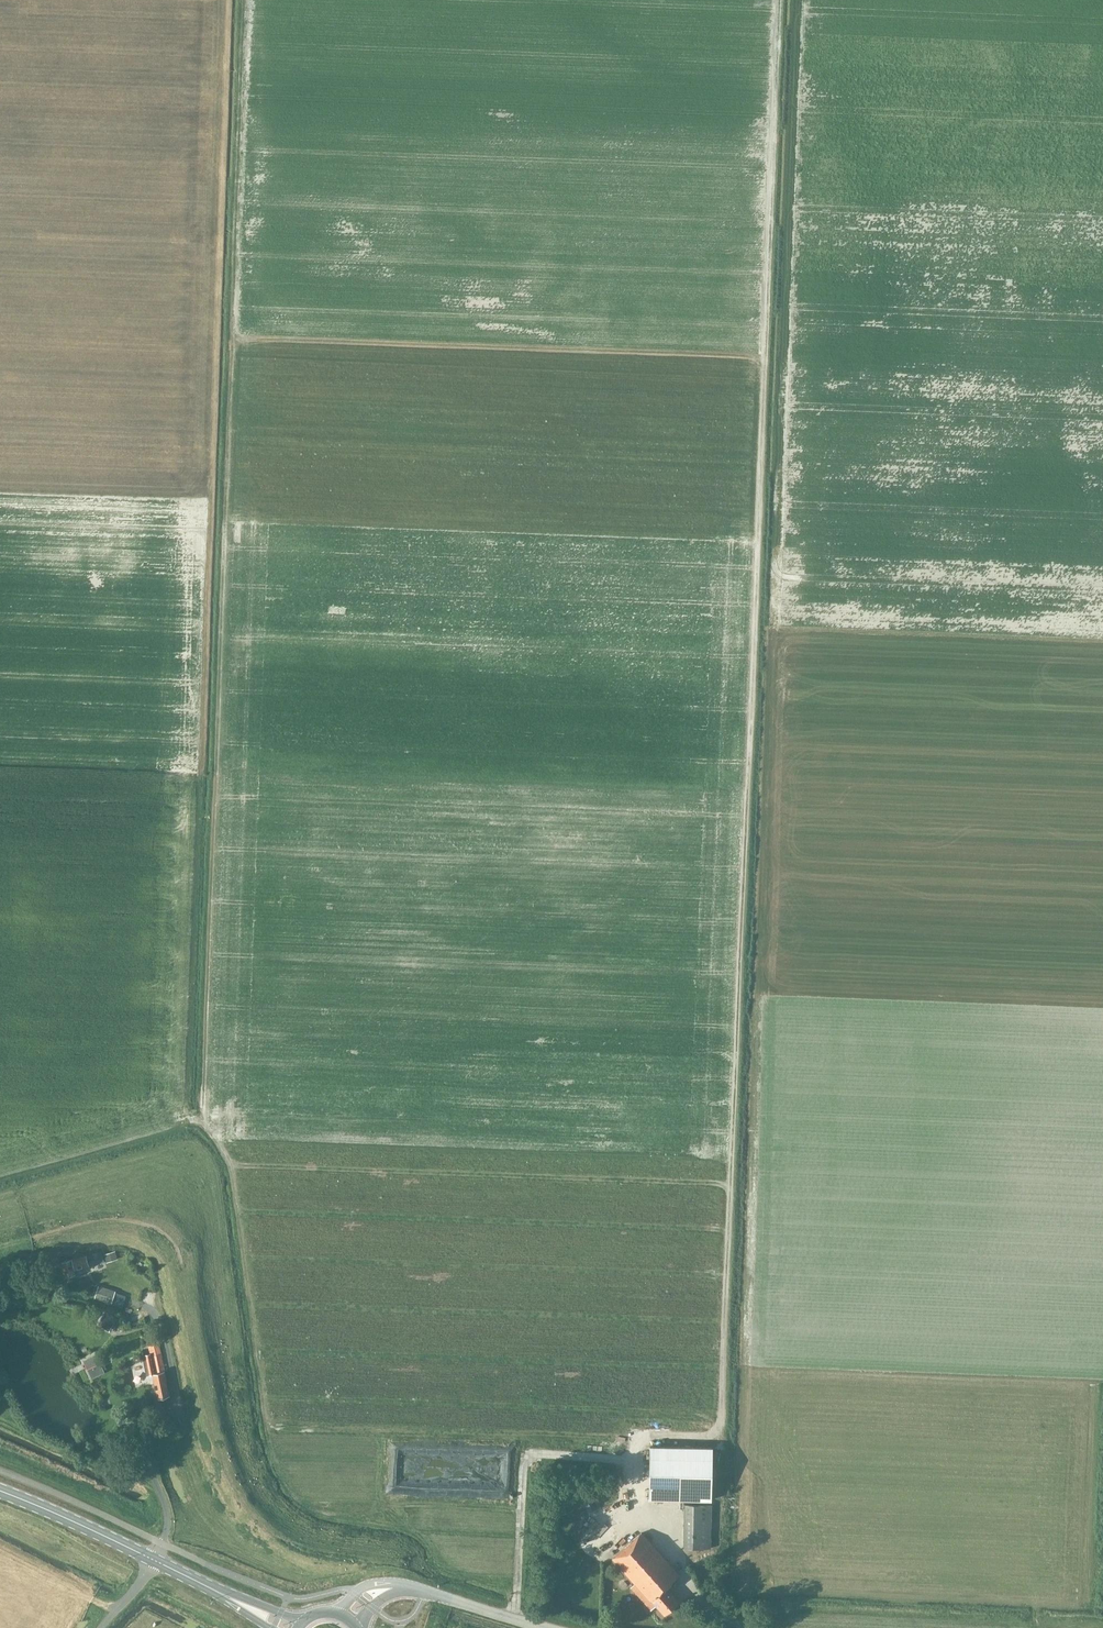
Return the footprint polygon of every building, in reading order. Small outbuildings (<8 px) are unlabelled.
[(88,1262),(103,1257),(101,1251),(86,1255),(61,1263),(65,1277),(76,1274),(75,1270),(90,1266),(88,1262)] [(104,1255),(107,1263),(118,1259),(115,1251),(104,1255)] [(88,1262),(90,1266),(90,1267),(105,1263),(103,1257),(88,1262)] [(99,1285),(95,1297),(112,1303),(115,1291),(99,1285)] [(134,1310),(123,1315),(126,1321),(137,1315),(134,1310)] [(106,1311),(97,1324),(109,1332),(117,1319),(106,1311)] [(164,1371),(161,1353),(159,1343),(147,1345),(149,1353),(143,1355),(147,1375),(153,1374),(158,1398),(169,1396),(164,1371)] [(83,1360),(87,1369),(101,1363),(97,1353),(83,1360)] [(713,1447),(650,1446),(649,1499),(712,1500),(713,1447)] [(582,1500),(597,1501),(598,1492),(583,1491),(582,1500)] [(685,1504),(684,1548),(711,1548),(711,1504),(685,1504)] [(679,1575),(641,1532),(612,1559),(613,1559),(650,1600),(647,1603),(652,1609),(656,1605),(664,1614),(678,1601),(665,1587),(679,1575)]
